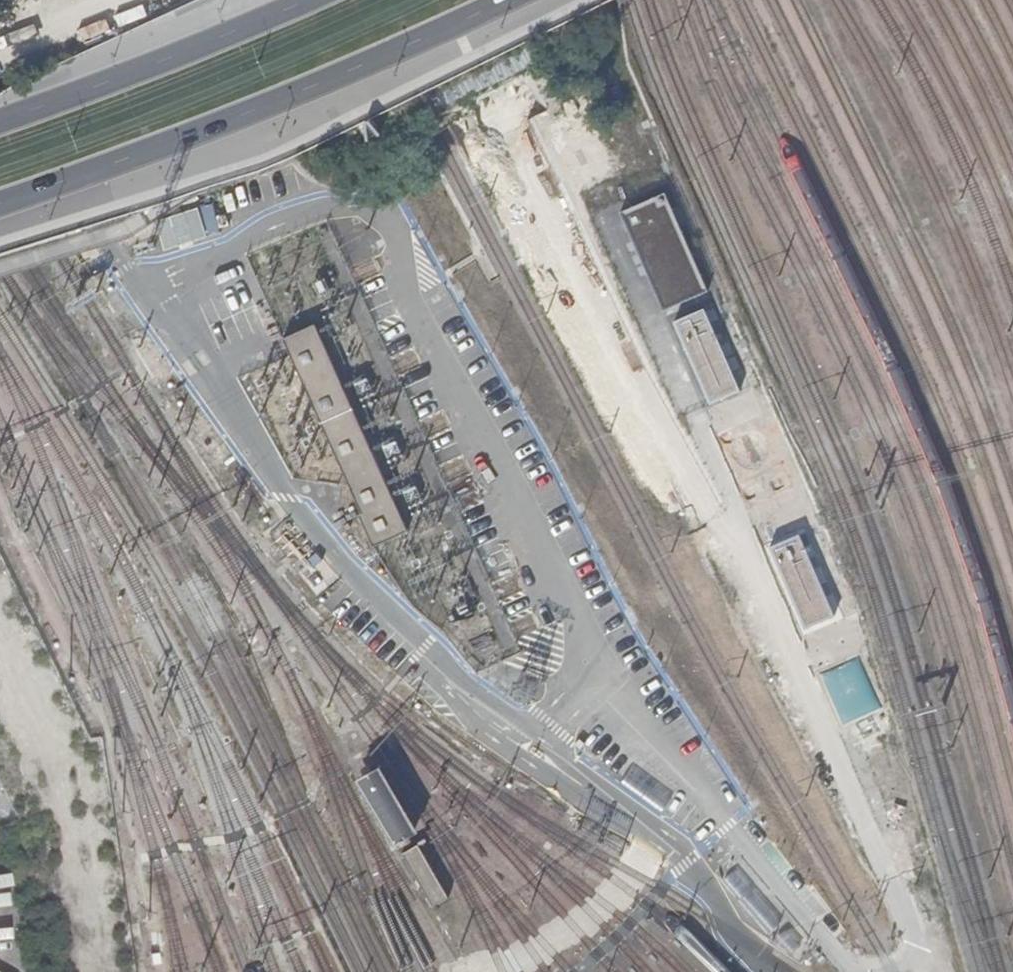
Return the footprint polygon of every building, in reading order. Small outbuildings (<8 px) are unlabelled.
[(208,192),(125,216),(132,239),(154,233),(161,252),(222,234),(208,192)] [(661,311),(706,291),(663,194),(619,214),(661,311)] [(282,338),(290,356),(361,513),(358,514),(373,548),(408,532),(314,324),(282,338)] [(355,782),(393,847),(416,834),(378,769),(355,782)] [(418,847),(402,855),(433,907),(448,899),(418,847)]
